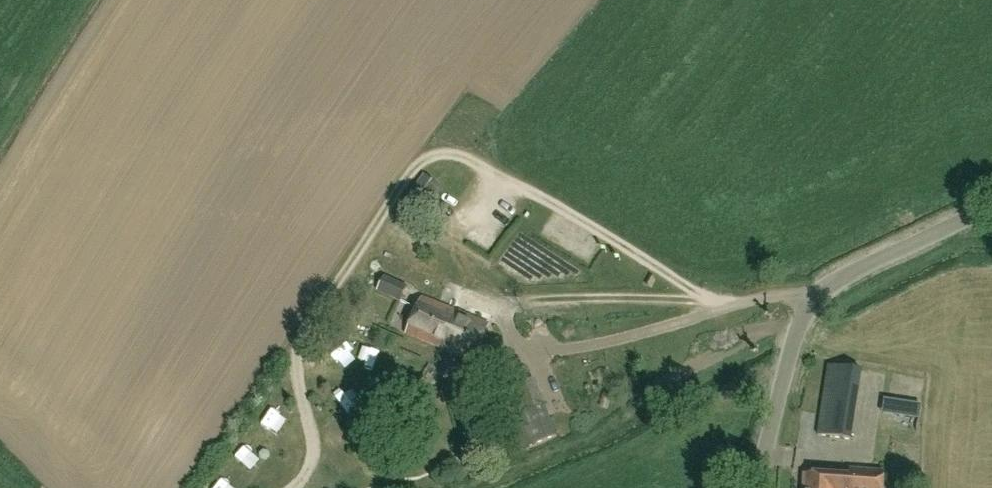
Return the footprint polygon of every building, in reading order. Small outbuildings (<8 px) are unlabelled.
[(420,214),(441,187),(424,175),(404,201),(420,214)] [(401,302),(408,287),(385,276),(377,291),(401,302)] [(403,333),(438,348),(442,349),(459,312),(452,309),(420,296),(403,333)] [(488,324),(459,312),(442,349),(438,348),(472,362),(488,324)] [(851,440),(862,371),(829,365),(818,435),(851,440)] [(523,448),(534,444),(556,435),(534,379),(511,388),(526,423),(515,428),(523,448)] [(841,477),(840,487),(883,487),(884,473),(850,470),(850,477),(841,477)] [(841,477),(804,474),(803,487),(840,487),(841,477)]
